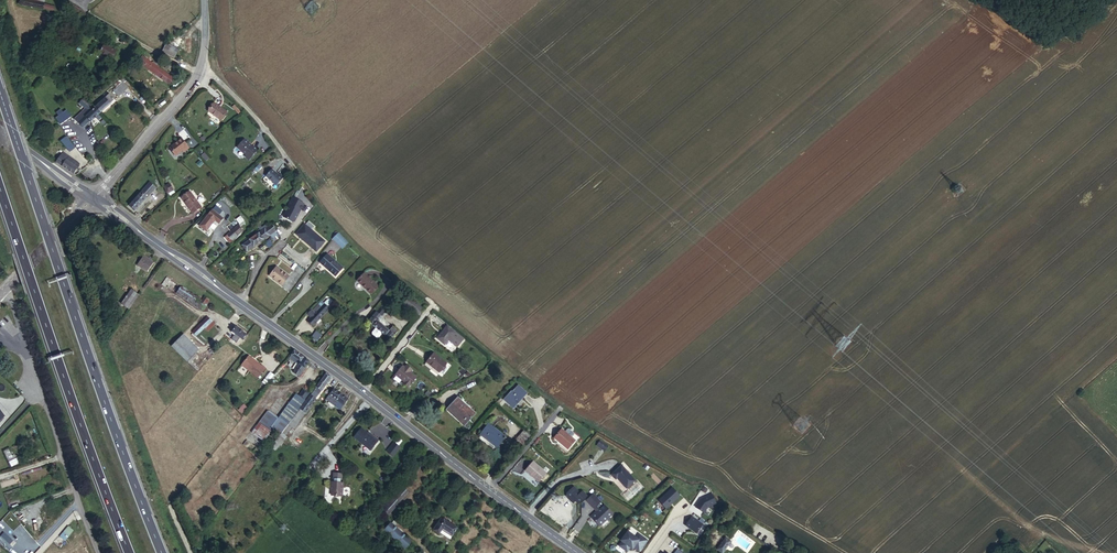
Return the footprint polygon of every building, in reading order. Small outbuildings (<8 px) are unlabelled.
[(43,3),(29,0),(18,0),(18,4),(42,9),(43,3)] [(178,49),(171,44),(166,52),(177,59),(179,54),(176,52),(178,49)] [(105,47),(100,55),(111,61),(116,53),(105,47)] [(172,77),(142,56),(137,62),(167,83),(172,77)] [(122,82),(112,91),(117,96),(127,87),(122,82)] [(109,102),(105,98),(96,105),(101,111),(110,104),(109,102)] [(226,114),(214,105),(208,113),(220,122),(226,114)] [(72,117),(67,110),(64,112),(61,109),(54,114),(62,124),(72,117)] [(89,123),(98,115),(93,109),(85,118),(81,115),(74,122),(81,129),(89,122),(89,123)] [(69,152),(74,148),(62,131),(56,135),(69,152)] [(180,141),(169,150),(175,157),(182,151),(183,153),(187,149),(180,141)] [(244,141),(237,148),(245,156),(244,157),(248,161),(257,152),(253,148),(252,149),(244,141)] [(78,165),(63,153),(56,163),(72,175),(78,165)] [(201,156),(206,161),(209,158),(205,153),(201,156)] [(278,176),(271,170),(265,177),(276,187),(283,178),(279,174),(278,176)] [(149,184),(128,206),(134,211),(154,189),(149,184)] [(188,194),(179,201),(191,215),(200,208),(188,194)] [(294,222),(305,205),(292,198),(288,206),(289,207),(282,217),(292,223),(294,222)] [(221,220),(211,211),(206,216),(217,225),(221,220)] [(238,225),(222,237),(226,242),(235,235),(236,237),(242,233),(238,228),(244,223),(242,221),(244,220),(242,217),(240,218),(239,217),(234,220),(238,225)] [(239,244),(245,253),(261,241),(274,232),(270,225),(259,232),(257,229),(252,232),(255,236),(246,242),(245,240),(239,244)] [(304,227),(296,237),(316,254),(324,244),(304,227)] [(347,244),(337,235),(331,242),(342,251),(347,244)] [(318,262),(333,277),(340,268),(326,254),(318,262)] [(155,262),(146,255),(139,264),(148,271),(155,262)] [(288,278),(277,270),(270,278),(281,287),(288,278)] [(361,274),(354,281),(367,294),(374,287),(361,274)] [(197,299),(176,284),(172,290),(197,307),(204,297),(200,294),(197,299)] [(130,309),(143,291),(135,285),(122,303),(130,309)] [(418,315),(423,309),(409,298),(408,298),(403,294),(399,299),(404,303),(404,304),(418,315)] [(316,311),(313,314),(310,311),(306,315),(310,318),(306,322),(309,325),(311,324),(312,325),(313,324),(314,325),(328,310),(327,309),(331,305),(331,303),(328,300),(326,300),(319,307),(318,306),(314,310),(316,311)] [(380,306),(375,312),(380,316),(385,310),(380,306)] [(380,316),(375,312),(367,322),(374,328),(370,333),(371,334),(375,338),(377,338),(381,333),(389,340),(397,330),(391,326),(388,330),(376,321),(380,316)] [(207,327),(212,322),(208,318),(203,323),(207,327)] [(215,325),(212,322),(207,327),(205,329),(207,332),(215,325)] [(205,329),(207,327),(203,323),(192,332),(196,336),(205,329)] [(461,339),(445,326),(435,338),(443,344),(447,339),(455,347),(461,339)] [(242,340),(246,335),(236,327),(232,333),(234,334),(232,338),(236,341),(239,338),(242,340)] [(318,342),(323,335),(316,331),(312,337),(318,342)] [(198,350),(184,334),(171,345),(185,361),(198,350)] [(296,350),(290,358),(299,365),(293,374),(299,378),(312,362),(296,350)] [(445,363),(432,353),(425,361),(438,372),(445,363)] [(262,366),(250,356),(242,365),(259,379),(267,369),(263,366),(262,366)] [(403,367),(401,365),(393,373),(402,381),(401,382),(406,387),(415,377),(408,371),(410,369),(405,365),(403,367)] [(496,372),(487,365),(483,370),(492,377),(496,372)] [(333,378),(328,374),(315,391),(320,394),(333,378)] [(510,393),(502,401),(512,409),(525,394),(516,387),(511,393),(510,393)] [(344,395),(335,388),(327,399),(336,406),(344,395)] [(297,393),(286,407),(296,414),(304,403),(305,404),(308,400),(306,398),(310,393),(305,390),(302,394),(300,392),(297,393)] [(296,415),(301,419),(317,399),(312,395),(308,400),(305,404),(304,403),(296,414),(296,415)] [(350,399),(344,395),(336,406),(342,410),(350,399)] [(459,395),(449,407),(464,419),(468,414),(471,416),(476,410),(459,395)] [(296,414),(286,407),(278,418),(268,411),(260,422),(277,436),(281,431),(282,432),(296,415),(296,414)] [(299,421),(301,419),(296,415),(282,432),(287,436),(294,426),(296,428),(301,423),(299,421)] [(491,423),(482,433),(497,447),(506,437),(491,423)] [(370,434),(362,428),(355,437),(371,450),(379,441),(370,434)] [(560,429),(554,436),(561,442),(560,443),(567,449),(574,440),(560,429)] [(517,449),(528,438),(524,433),(512,445),(517,449)] [(386,452),(394,457),(401,447),(394,442),(386,452)] [(10,450),(6,452),(11,467),(19,464),(15,454),(12,455),(10,450)] [(532,461),(525,470),(532,476),(533,475),(539,480),(546,472),(532,461)] [(620,465),(609,474),(614,479),(615,477),(625,487),(633,479),(620,465)] [(333,491),(332,496),(343,497),(344,483),(333,483),(333,486),(332,486),(331,491),(333,491)] [(970,489),(965,484),(961,488),(967,493),(970,489)] [(408,493),(401,487),(381,509),(388,516),(408,493)] [(658,501),(667,510),(681,497),(673,488),(658,501)] [(593,493),(586,499),(593,507),(600,501),(593,493)] [(699,512),(718,505),(714,494),(695,501),(699,512)] [(369,503),(364,510),(367,513),(372,507),(369,503)] [(604,505),(591,517),(598,524),(600,525),(612,514),(604,505)] [(364,510),(358,515),(362,518),(367,513),(364,510)] [(698,534),(705,523),(692,515),(685,526),(698,534)] [(456,530),(441,519),(434,530),(439,534),(442,530),(452,536),(456,530)] [(412,542),(392,523),(386,529),(406,548),(412,542)] [(65,541),(74,531),(69,526),(60,536),(65,541)] [(639,552),(641,552),(649,541),(630,528),(618,546),(628,552),(632,548),(639,552)] [(0,543),(7,548),(11,541),(5,536),(0,543)] [(717,550),(721,552),(722,552),(730,542),(726,538),(717,550)]
